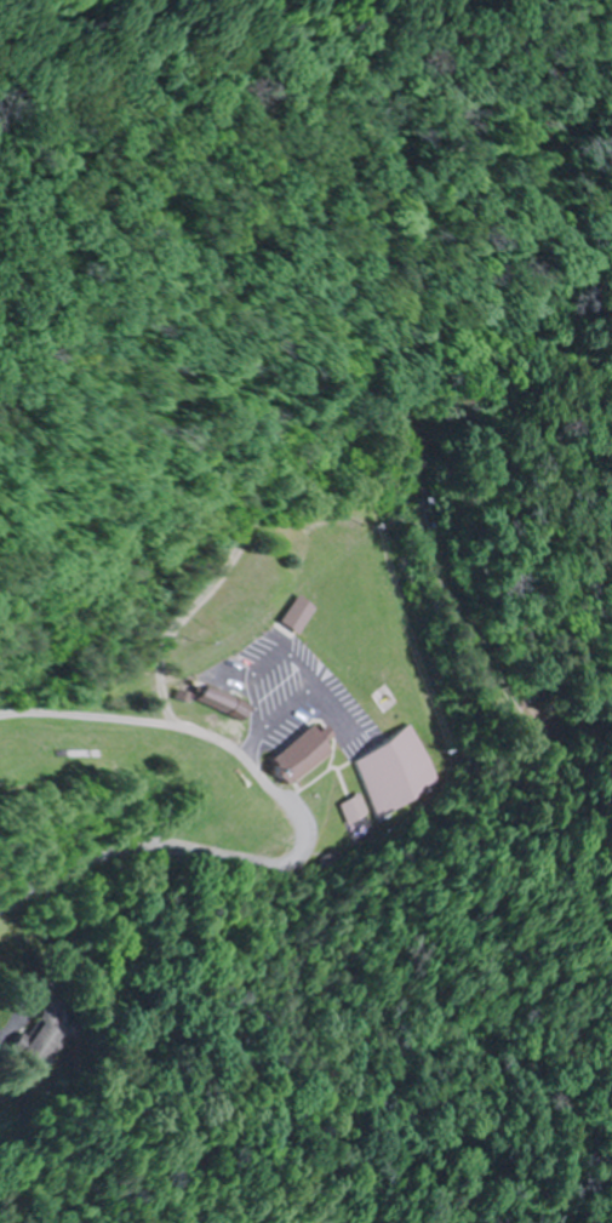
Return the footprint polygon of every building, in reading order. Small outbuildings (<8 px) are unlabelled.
[(181,700),(205,717),(214,705),(189,688),(181,700)] [(345,760),(376,819),(443,785),(412,725),(345,760)] [(315,755),(308,744),(317,738),(311,727),(300,734),(295,727),(246,758),(264,787),(315,755)] [(333,804),(344,826),(365,816),(354,794),(333,804)]
